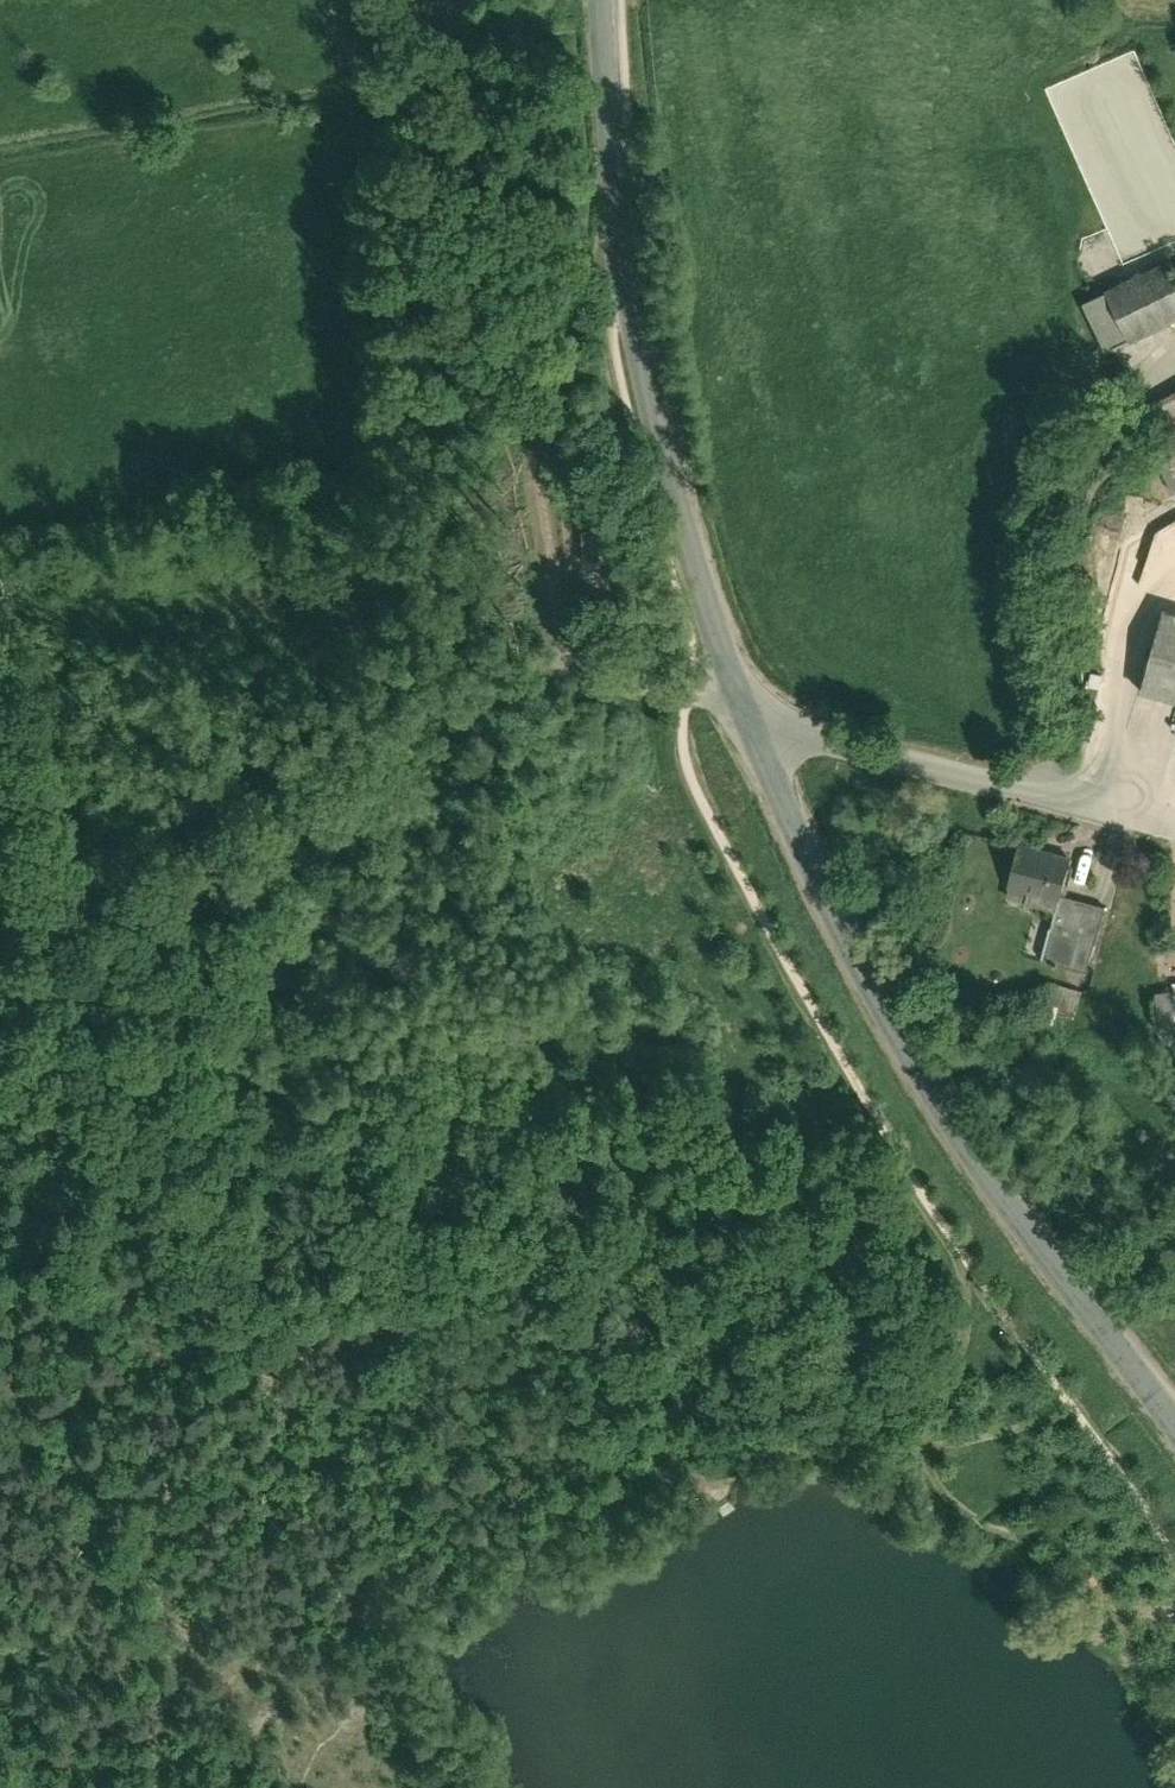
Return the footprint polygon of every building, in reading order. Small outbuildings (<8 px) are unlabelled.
[(1174,315),(1174,279),(1167,262),(1081,302),(1103,349),(1174,315)] [(1153,462),(1164,494),(1174,490),(1174,459),(1173,455),(1153,462)] [(594,531),(577,532),(579,563),(596,562),(594,531)] [(1167,612),(1145,691),(1174,699),(1174,615),(1167,612)] [(1070,859),(1018,844),(1004,892),(1056,908),(1059,896),(1070,859)] [(1101,907),(1059,896),(1056,908),(1042,955),(1084,967),(1101,907)] [(1174,1026),(1174,985),(1151,986),(1153,1027),(1174,1026)]
